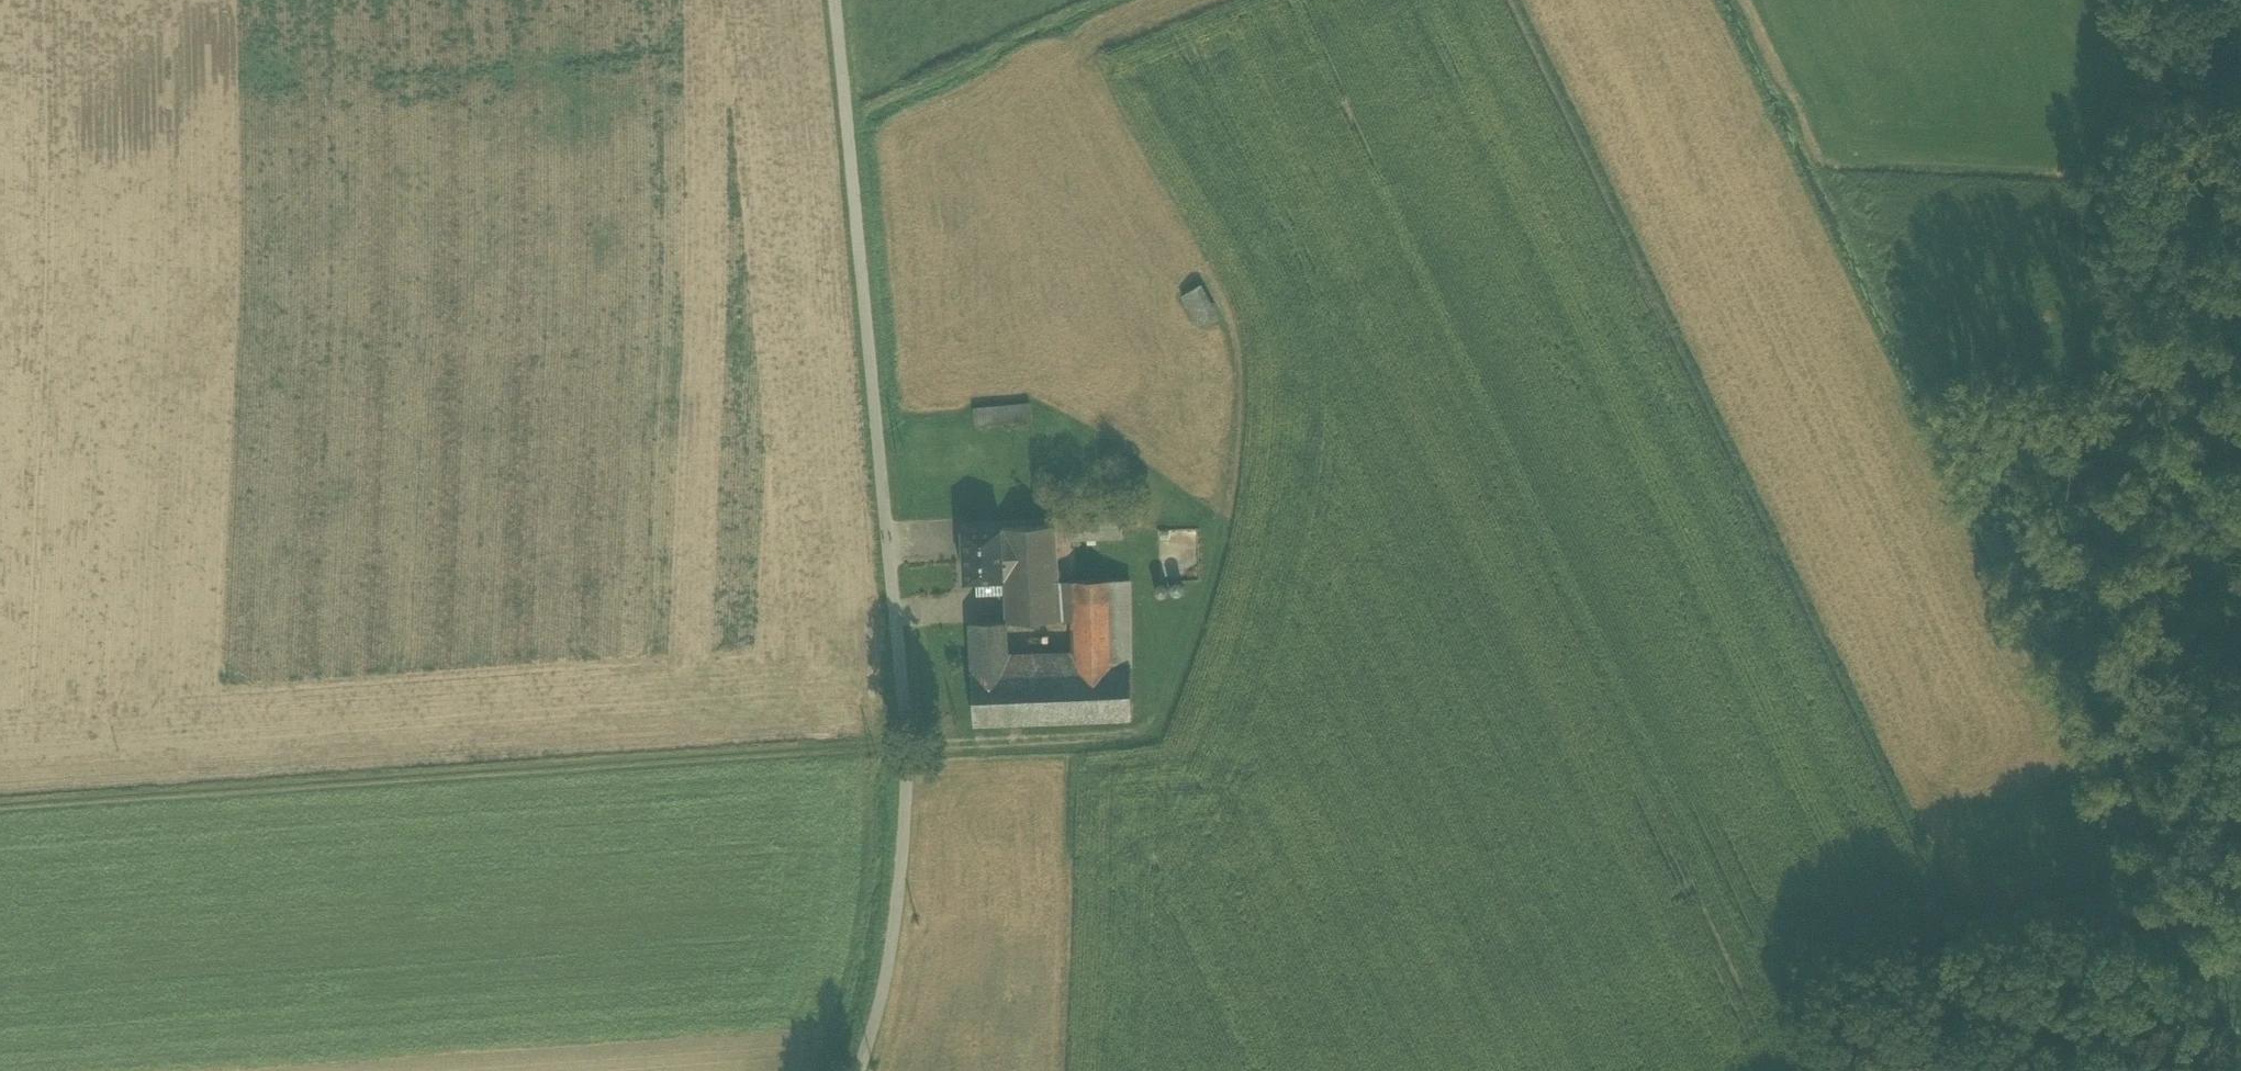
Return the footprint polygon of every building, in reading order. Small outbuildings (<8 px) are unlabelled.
[(1182,296),(1199,326),(1216,316),(1199,286),(1182,296)] [(974,409),(976,426),(1032,420),(1030,404),(974,409)] [(1006,623),(1064,621),(1062,581),(1058,581),(1055,525),(1002,528),(1004,581),(1005,591),(1006,622),(1006,623)] [(963,530),(965,582),(981,582),(1004,581),(1002,528),(963,530)] [(1130,579),(1076,581),(1077,620),(1078,655),(1079,670),(1024,672),(1027,722),(1133,718),(1131,668),(1130,579)] [(1004,581),(981,582),(982,591),(1005,591),(1004,581)] [(1064,621),(1077,620),(1076,581),(1062,581),(1064,621)] [(1182,594),(1184,588),(1180,583),(1175,583),(1171,588),(1172,593),(1177,596),(1182,594)] [(1166,594),(1168,589),(1164,585),(1159,585),(1156,589),(1157,594),(1161,596),(1166,594)] [(1008,657),(1006,623),(1006,622),(969,623),(974,724),(1011,723),(1009,673),(1008,657)] [(1079,670),(1078,655),(1008,657),(1009,673),(1011,723),(1027,722),(1024,672),(1079,670)]
